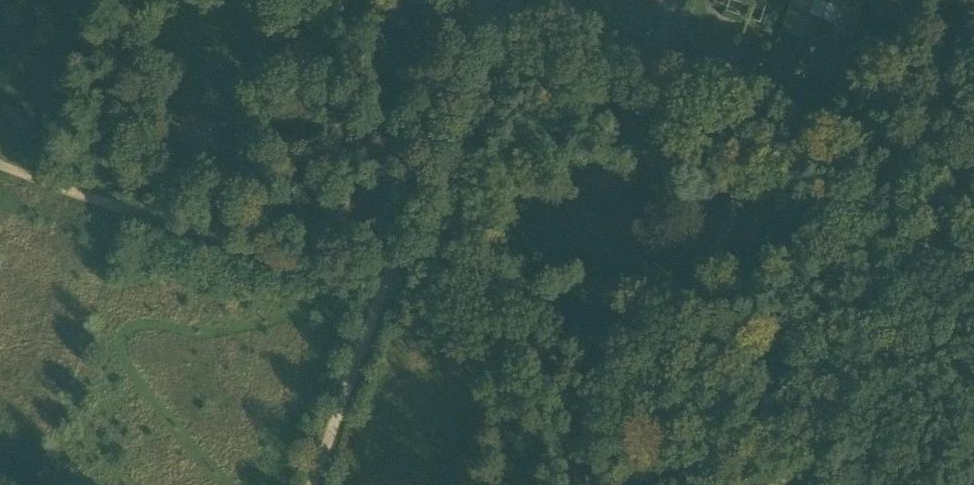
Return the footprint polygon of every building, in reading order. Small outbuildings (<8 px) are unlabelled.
[(783,31),(800,37),(808,16),(813,0),(793,0),(783,31)] [(808,16),(836,26),(842,9),(816,0),(813,0),(808,16)] [(842,9),(836,26),(834,33),(851,38),(864,0),(816,0),(842,9)] [(767,209),(755,205),(748,228),(759,232),(767,209)]
